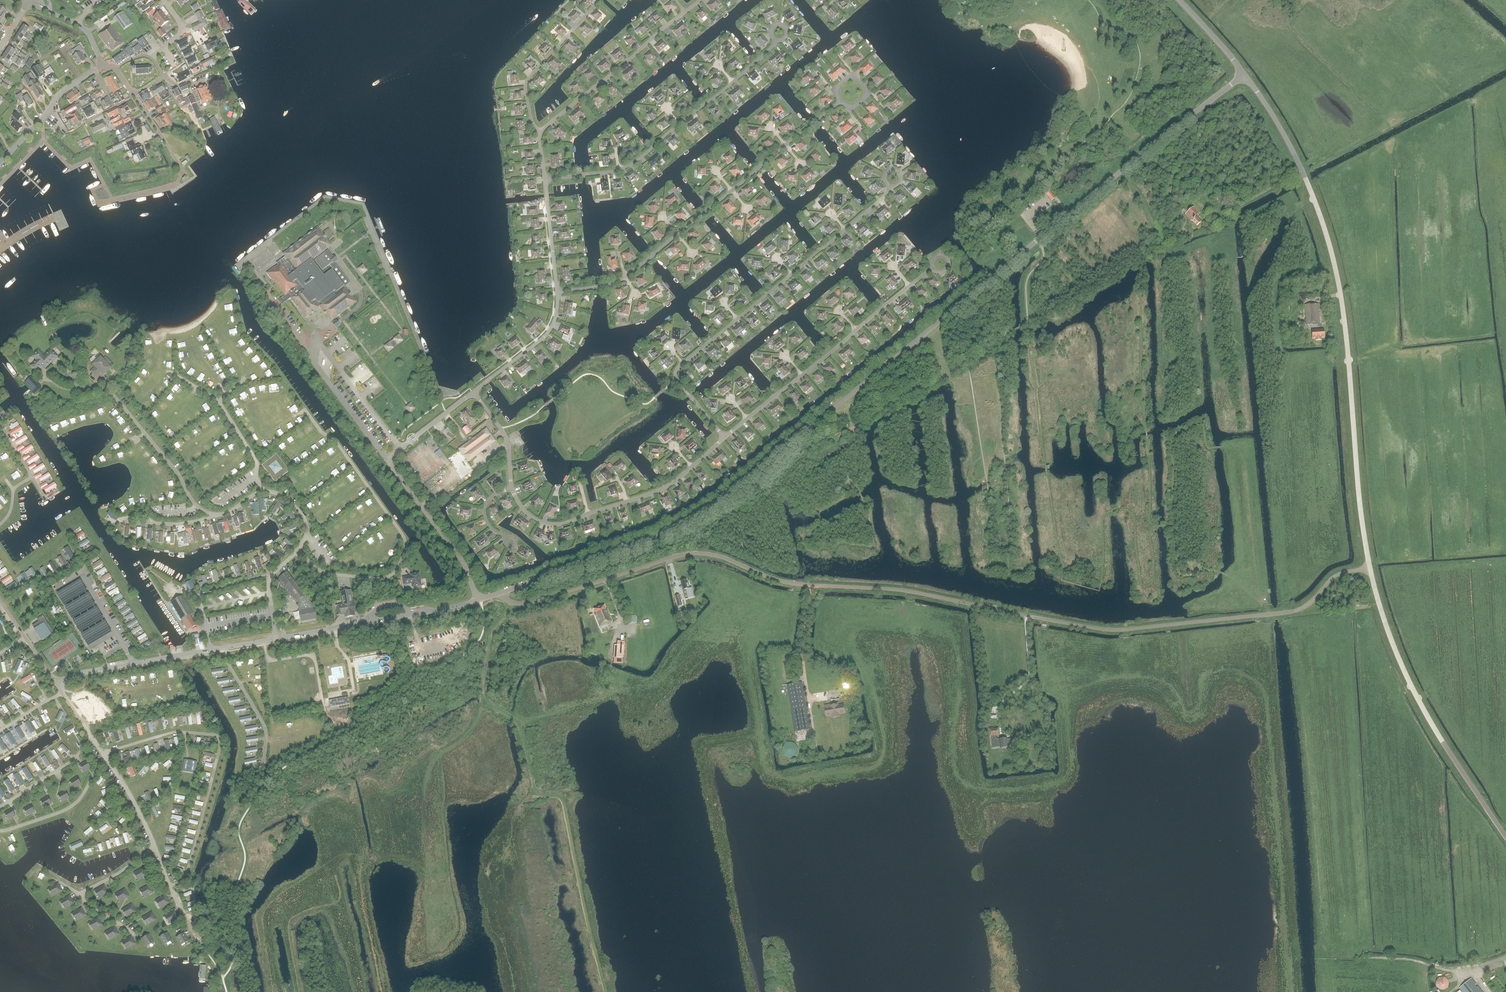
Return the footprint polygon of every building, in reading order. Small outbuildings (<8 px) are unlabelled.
[(141,1),(145,5),(141,8),(143,12),(150,7),(147,4),(152,0),(142,0),(141,1)] [(176,1),(182,8),(181,6),(189,0),(177,0),(176,1)] [(216,11),(220,9),(216,0),(211,0),(216,11)] [(253,9),(243,0),(241,0),(239,2),(250,12),(253,9)] [(581,4),(586,8),(591,3),(593,4),(596,1),(594,0),(584,0),(581,4)] [(712,11),(719,5),(715,0),(714,0),(707,5),(712,11)] [(839,3),(843,9),(849,4),(845,0),(842,0),(839,3)] [(671,2),(665,6),(670,12),(675,8),(671,2)] [(832,6),(827,11),(833,18),(838,14),(832,6)] [(575,10),(569,17),(574,22),(580,15),(578,13),(579,11),(576,8),(574,10),(575,10)] [(774,8),(768,11),(771,17),(777,14),(774,8)] [(707,14),(702,9),(697,13),(701,19),(707,14)] [(215,13),(222,29),(228,27),(221,10),(215,13)] [(597,10),(592,16),(597,21),(602,15),(597,10)] [(790,10),(784,14),(788,20),(790,23),(792,21),(791,19),(794,17),(790,10)] [(115,17),(124,30),(132,24),(124,11),(115,17)] [(165,16),(161,11),(154,17),(155,19),(154,20),(153,21),(155,23),(156,23),(157,22),(165,16)] [(771,17),(768,11),(763,14),(766,20),(771,17)] [(657,12),(651,17),(648,20),(650,22),(650,23),(653,20),(656,23),(661,18),(657,12)] [(165,16),(157,22),(161,27),(169,21),(165,16)] [(208,24),(205,19),(199,22),(202,27),(208,24)] [(742,25),(753,30),(756,24),(748,20),(746,23),(744,22),(742,25)] [(585,23),(580,28),(588,35),(592,30),(585,23)] [(682,23),(677,27),(682,32),(687,28),(682,23)] [(36,24),(34,27),(41,32),(43,28),(36,24)] [(559,27),(555,32),(561,37),(566,31),(561,27),(562,26),(559,24),(558,26),(559,27)] [(637,34),(640,32),(642,34),(648,30),(649,28),(646,24),(645,25),(643,24),(635,31),(637,34)] [(112,51),(124,43),(111,25),(102,32),(98,35),(108,48),(109,48),(112,51)] [(20,32),(31,39),(33,36),(27,32),(29,29),(24,26),(20,32)] [(795,26),(793,33),(800,35),(802,28),(795,26)] [(677,36),(682,32),(677,27),(673,31),(677,36)] [(166,34),(162,28),(158,32),(162,37),(166,34)] [(31,39),(20,32),(16,37),(22,41),(24,38),(29,41),(31,39)] [(635,42),(633,39),(634,38),(631,34),(628,37),(629,38),(625,41),(630,46),(635,42)] [(762,35),(759,37),(757,34),(754,37),(763,47),(768,42),(762,35)] [(22,41),(16,37),(13,43),(18,47),(20,43),(26,47),(27,44),(22,41)] [(131,58),(134,55),(135,54),(136,56),(143,50),(143,49),(148,45),(143,38),(138,41),(136,39),(121,50),(122,52),(113,59),(118,66),(130,57),(131,58)] [(205,44),(208,51),(219,45),(216,39),(205,44)] [(187,49),(186,47),(189,45),(186,40),(177,44),(180,50),(181,50),(182,52),(187,49)] [(550,43),(547,40),(545,42),(546,43),(539,50),(544,55),(551,48),(548,45),(550,43)] [(791,46),(795,51),(803,45),(798,40),(791,46)] [(849,53),(847,51),(854,46),(850,40),(842,46),(846,51),(845,52),(847,54),(849,53)] [(569,41),(564,46),(572,53),(576,47),(569,41)] [(655,47),(659,52),(666,46),(662,41),(655,47)] [(728,42),(722,46),(727,52),(732,47),(728,42)] [(78,65),(85,61),(82,56),(82,55),(80,52),(83,51),(80,46),(72,51),(75,56),(73,57),(78,65)] [(6,54),(21,63),(22,61),(14,55),(16,52),(10,48),(6,54)] [(192,57),(190,55),(193,53),(190,48),(187,49),(182,52),(181,52),(184,58),(185,58),(186,60),(192,57)] [(611,55),(616,61),(623,54),(621,52),(623,50),(621,48),(619,49),(611,55)] [(655,57),(651,51),(645,56),(650,62),(655,57)] [(711,51),(705,55),(710,61),(715,56),(711,51)] [(778,53),(774,57),(778,63),(783,59),(778,53)] [(856,53),(850,58),(854,62),(853,64),(855,66),(857,64),(856,62),(860,59),(856,53)] [(21,63),(6,54),(2,60),(8,64),(10,60),(19,66),(21,63)] [(193,64),(197,61),(194,55),(192,57),(186,60),(185,60),(188,66),(189,66),(190,68),(194,66),(193,64)] [(530,56),(527,59),(529,61),(526,64),(531,69),(536,64),(534,62),(535,60),(530,56)] [(773,67),(778,63),(774,57),(769,61),(773,67)] [(201,66),(202,66),(204,69),(214,64),(211,58),(201,64),(201,63),(190,69),(193,74),(200,70),(199,67),(201,66)] [(554,58),(549,63),(556,70),(561,64),(554,58)] [(727,64),(732,70),(739,64),(735,58),(727,64)] [(598,66),(602,72),(610,66),(608,63),(609,62),(607,59),(606,60),(605,60),(598,66)] [(861,69),(864,73),(863,74),(865,77),(868,75),(866,73),(872,68),(868,62),(861,69)] [(50,68),(45,72),(40,65),(31,70),(38,79),(41,77),(43,79),(45,78),(50,85),(57,80),(52,73),(53,72),(50,68)] [(841,65),(834,71),(838,76),(845,71),(841,65)] [(709,72),(704,66),(698,71),(703,77),(709,72)] [(132,70),(133,73),(136,73),(136,75),(149,74),(152,72),(152,69),(152,68),(149,67),(135,67),(135,69),(132,70)] [(627,71),(631,76),(636,72),(632,67),(627,71)] [(186,77),(190,75),(188,70),(178,76),(179,78),(177,79),(179,83),(187,79),(186,77)] [(591,70),(585,74),(590,80),(595,75),(591,70)] [(627,80),(631,76),(627,71),(622,75),(627,80)] [(754,71),(748,76),(753,81),(759,77),(754,71)] [(834,80),(838,76),(834,71),(829,75),(834,80)] [(508,76),(511,76),(512,85),(519,84),(517,74),(512,75),(512,72),(507,72),(508,76)] [(44,96),(38,88),(40,87),(31,73),(23,78),(28,85),(27,85),(31,93),(33,92),(38,100),(44,96)] [(814,79),(809,74),(803,78),(808,84),(814,79)] [(883,79),(878,74),(872,78),(877,84),(883,79)] [(115,80),(112,75),(105,79),(110,88),(117,84),(115,80)] [(532,82),(537,87),(543,80),(538,75),(532,82)] [(722,81),(717,75),(711,80),(716,86),(722,81)] [(576,82),(571,87),(576,92),(581,88),(577,82),(579,81),(577,78),(575,80),(576,82)] [(86,88),(88,92),(94,89),(92,84),(91,83),(89,84),(89,83),(85,85),(86,88)] [(120,90),(117,84),(110,88),(113,93),(120,90)] [(158,94),(162,101),(170,96),(163,84),(157,88),(156,86),(150,90),(151,92),(154,96),(158,94)] [(186,84),(180,87),(182,92),(183,94),(190,91),(192,95),(194,94),(193,92),(192,88),(188,89),(186,84)] [(617,90),(612,84),(607,89),(611,94),(617,90)] [(675,85),(670,89),(674,95),(680,90),(675,85)] [(820,91),(816,85),(810,90),(815,95),(820,91)] [(212,99),(206,86),(193,92),(194,94),(192,95),(193,96),(196,103),(200,101),(199,98),(200,97),(203,103),(212,99)] [(734,91),(738,97),(743,93),(738,87),(734,91)] [(887,95),(891,92),(886,87),(881,91),(882,93),(881,95),(885,100),(888,97),(887,95)] [(189,98),(188,97),(184,99),(178,89),(172,92),(176,99),(177,98),(182,107),(191,103),(189,98)] [(78,98),(81,96),(77,90),(73,92),(78,98)] [(521,99),(520,92),(515,92),(514,90),(510,90),(510,94),(513,94),(514,100),(521,99)] [(69,99),(68,100),(70,104),(78,98),(73,92),(72,91),(67,96),(69,99)] [(93,93),(93,94),(90,96),(91,97),(93,100),(96,98),(96,99),(102,95),(100,91),(99,92),(98,91),(93,93)] [(112,100),(122,95),(120,91),(114,94),(115,96),(111,98),(112,100)] [(148,93),(147,91),(146,91),(139,95),(144,103),(151,98),(154,96),(151,92),(148,93)] [(653,97),(658,103),(665,97),(661,91),(653,97)] [(733,101),(738,97),(734,91),(729,95),(733,101)] [(823,96),(824,97),(821,100),(826,105),(831,101),(828,97),(829,95),(827,92),(823,96)] [(23,95),(22,93),(16,96),(20,103),(23,102),(24,102),(28,108),(29,108),(30,108),(31,107),(32,106),(32,105),(33,104),(28,95),(27,95),(26,93),(23,95)] [(604,100),(599,94),(593,99),(598,105),(604,100)] [(90,105),(94,103),(93,100),(91,97),(89,99),(88,96),(80,100),(83,105),(88,102),(90,105)] [(189,98),(191,103),(198,120),(202,118),(196,103),(193,96),(189,98)] [(895,107),(901,102),(896,97),(889,103),(893,107),(890,109),(893,113),(896,110),(895,107)] [(101,103),(105,109),(112,105),(108,98),(105,99),(106,100),(101,103)] [(149,101),(145,104),(149,111),(155,107),(151,100),(149,101)] [(683,100),(678,104),(682,110),(688,105),(683,100)] [(64,111),(67,116),(67,117),(77,111),(78,111),(77,110),(80,109),(76,102),(73,104),(74,105),(64,111)] [(15,105),(21,113),(23,111),(18,103),(15,105)] [(95,112),(96,112),(95,110),(98,109),(94,103),(90,105),(92,108),(84,112),(88,119),(96,114),(95,112)] [(514,106),(515,116),(522,115),(521,105),(517,106),(517,103),(514,104),(514,106)] [(873,103),(867,108),(872,113),(877,109),(873,103)] [(131,110),(128,104),(118,109),(122,115),(124,119),(127,117),(125,114),(131,110)] [(715,105),(709,110),(714,115),(719,111),(715,105)] [(784,112),(780,106),(774,110),(776,113),(773,115),(776,119),(779,117),(778,115),(784,112)] [(120,114),(117,108),(107,113),(109,117),(114,115),(115,117),(120,114)] [(579,108),(574,112),(579,118),(583,114),(579,108)] [(647,115),(651,120),(657,116),(652,110),(647,115)] [(758,116),(762,122),(769,116),(765,110),(758,116)] [(82,121),(77,111),(67,117),(67,116),(67,117),(68,119),(67,120),(71,127),(75,125),(82,121)] [(15,129),(18,132),(23,128),(20,126),(20,125),(17,122),(22,117),(17,112),(13,116),(14,117),(11,120),(13,122),(10,125),(14,129),(15,129)] [(574,122),(579,118),(574,112),(569,116),(574,122)] [(836,113),(830,117),(835,123),(841,118),(836,113)] [(166,114),(156,120),(161,128),(167,125),(167,126),(171,124),(166,114)] [(869,115),(864,120),(868,125),(874,121),(869,115)] [(131,121),(129,116),(122,120),(125,124),(131,121)] [(222,131),(215,116),(210,119),(217,134),(222,131)] [(659,123),(664,129),(669,124),(665,118),(659,123)] [(125,127),(123,123),(121,119),(113,123),(115,127),(117,131),(125,127)] [(697,119),(692,123),(696,129),(701,125),(697,119)] [(517,131),(524,130),(523,120),(516,121),(517,131)] [(106,127),(103,121),(90,128),(94,133),(106,127)] [(780,127),(785,133),(792,127),(788,121),(780,127)] [(133,127),(130,122),(125,125),(126,127),(118,130),(122,139),(130,135),(135,133),(133,127)] [(840,128),(844,133),(852,127),(847,122),(840,128)] [(691,133),(696,129),(692,123),(687,127),(691,133)] [(560,126),(554,130),(560,138),(566,133),(560,126)] [(626,136),(622,130),(614,135),(618,141),(626,136)] [(846,139),(850,145),(857,139),(853,133),(846,139)] [(524,140),(524,144),(531,143),(531,136),(523,136),(523,134),(520,134),(521,140),(524,140)] [(679,142),(674,136),(672,139),(670,137),(666,140),(669,144),(670,143),(673,147),(679,142)] [(774,144),(770,138),(764,143),(768,148),(774,144)] [(799,149),(800,150),(806,146),(801,140),(796,145),(797,146),(795,148),(797,151),(799,149)] [(141,148),(141,146),(136,148),(133,141),(127,144),(130,151),(131,151),(133,156),(137,155),(139,161),(145,159),(145,158),(147,158),(143,150),(142,150),(141,148)] [(883,149),(887,155),(894,148),(888,141),(885,143),(887,146),(883,149)] [(630,146),(624,150),(628,156),(634,152),(630,146)] [(525,152),(526,159),(533,158),(532,151),(525,152)] [(816,151),(810,156),(815,161),(821,156),(816,151)] [(728,163),(734,158),(729,153),(724,157),(728,163)] [(657,154),(652,158),(657,163),(661,159),(657,154)] [(897,164),(904,165),(905,156),(898,155),(897,164)] [(603,166),(610,165),(609,156),(602,157),(603,166)] [(787,161),(783,156),(777,160),(782,166),(787,161)] [(879,157),(874,162),(878,168),(884,163),(879,157)] [(652,167),(657,163),(652,158),(647,162),(652,167)] [(533,165),(527,165),(527,164),(522,164),(522,168),(526,167),(527,175),(534,174),(533,165)] [(736,166),(730,171),(735,176),(741,172),(736,166)] [(873,170),(866,167),(863,174),(870,177),(873,170)] [(802,176),(806,182),(814,175),(810,170),(802,176)] [(625,177),(629,182),(637,176),(632,171),(625,177)] [(916,173),(909,172),(908,179),(915,180),(916,173)] [(529,190),(536,189),(535,180),(528,180),(529,190)] [(612,181),(612,185),(614,185),(615,188),(622,187),(621,180),(612,181)] [(602,191),(609,190),(608,181),(601,181),(602,191)] [(878,193),(883,188),(877,181),(871,185),(878,193)] [(720,188),(715,183),(710,187),(715,193),(720,188)] [(911,184),(906,189),(911,194),(916,189),(911,184)] [(748,185),(742,190),(747,196),(753,191),(748,185)] [(1045,193),(1051,201),(1055,198),(1049,190),(1045,193)] [(901,192),(895,196),(900,202),(905,197),(901,192)] [(666,200),(668,202),(665,204),(667,207),(678,200),(674,194),(666,200)] [(756,201),(761,206),(768,199),(763,194),(756,201)] [(1225,199),(1220,194),(1216,198),(1221,203),(1225,199)] [(819,203),(823,209),(831,202),(826,197),(819,203)] [(653,203),(649,206),(654,212),(659,207),(658,205),(659,204),(655,199),(652,201),(653,203)] [(729,201),(724,205),(730,213),(735,208),(729,201)] [(563,202),(555,203),(556,210),(563,210),(563,202)] [(849,206),(844,211),(848,216),(854,212),(849,206)] [(880,210),(884,216),(889,212),(884,207),(880,210)] [(1192,221),(1197,226),(1201,223),(1197,217),(1201,214),(1195,207),(1191,210),(1190,208),(1185,213),(1186,214),(1186,215),(1191,222),(1192,221)] [(681,210),(676,215),(680,220),(686,216),(681,210)] [(879,220),(884,216),(880,210),(875,214),(879,220)] [(810,219),(815,224),(821,220),(816,214),(810,219)] [(564,215),(557,216),(558,223),(565,222),(564,215)] [(748,221),(752,226),(760,220),(755,215),(748,221)] [(532,229),(539,228),(538,218),(531,219),(532,229)] [(825,230),(829,234),(835,229),(830,224),(825,228),(823,226),(820,229),(822,232),(825,230)] [(856,231),(860,236),(868,230),(864,224),(856,231)] [(318,307),(320,305),(331,320),(332,320),(355,302),(352,297),(344,287),(345,286),(332,270),(334,269),(331,264),(332,263),(335,260),(333,257),(328,251),(327,251),(325,252),(324,250),(331,245),(318,228),(284,254),(287,257),(280,263),(281,264),(275,269),(274,268),(274,267),(267,273),(272,280),(273,279),(285,295),(288,293),(292,297),(291,298),(306,317),(318,308),(318,307)] [(658,228),(652,233),(658,240),(664,236),(658,228)] [(698,235),(693,229),(688,234),(692,239),(698,235)] [(559,231),(559,238),(569,237),(568,230),(559,231)] [(532,235),(532,243),(540,242),(539,234),(532,235)] [(612,245),(619,244),(619,241),(620,241),(619,235),(615,235),(616,237),(611,238),(612,245)] [(847,236),(842,241),(846,246),(852,242),(847,236)] [(708,240),(702,245),(707,250),(715,243),(711,239),(709,242),(708,240)] [(764,248),(768,254),(776,248),(771,242),(764,248)] [(674,244),(665,252),(668,255),(671,252),(674,255),(679,250),(674,244)] [(560,246),(561,253),(564,253),(564,256),(568,255),(567,252),(571,252),(570,245),(560,246)] [(535,250),(531,250),(532,258),(539,257),(539,254),(542,254),(541,248),(537,248),(537,250),(535,250)] [(834,248),(828,253),(833,259),(838,254),(834,248)] [(630,250),(623,253),(624,255),(626,258),(627,260),(633,256),(630,250)] [(880,256),(885,262),(892,255),(888,250),(880,256)] [(794,252),(788,256),(791,260),(788,262),(792,266),(794,264),(793,262),(798,257),(794,252)] [(611,256),(607,257),(611,270),(618,268),(615,258),(612,259),(611,256)] [(815,263),(819,268),(827,262),(822,257),(815,263)] [(694,265),(698,271),(706,264),(701,259),(694,265)] [(904,265),(908,271),(916,265),(911,259),(904,265)] [(680,262),(679,267),(677,266),(676,271),(679,272),(680,269),(689,270),(689,263),(680,262)] [(773,268),(767,273),(770,277),(772,275),(775,279),(780,274),(776,268),(774,270),(773,268)] [(807,271),(801,276),(806,281),(811,277),(807,271)] [(946,279),(950,284),(957,278),(953,272),(946,279)] [(637,279),(638,282),(636,283),(639,287),(643,285),(642,284),(646,282),(643,275),(637,279)] [(892,287),(898,283),(891,275),(886,280),(892,287)] [(933,277),(927,281),(932,287),(938,282),(933,277)] [(788,285),(792,291),(800,285),(795,279),(788,285)] [(648,291),(650,294),(648,295),(649,299),(652,297),(660,292),(657,286),(648,291)] [(711,292),(715,298),(723,291),(718,286),(711,292)] [(625,293),(621,287),(615,290),(618,296),(621,295),(622,299),(627,297),(625,293)] [(922,287),(916,291),(921,297),(926,292),(922,287)] [(849,289),(844,294),(848,299),(854,295),(849,289)] [(547,300),(546,293),(539,294),(540,301),(547,300)] [(780,293),(774,298),(779,304),(785,299),(780,293)] [(827,300),(831,306),(839,299),(834,294),(827,300)] [(741,295),(736,300),(740,306),(746,301),(741,295)] [(907,299),(902,302),(906,308),(911,304),(907,299)] [(624,304),(623,304),(621,313),(628,315),(630,305),(627,304),(627,302),(624,301),(624,304)] [(761,307),(765,313),(773,307),(768,301),(761,307)] [(646,303),(639,302),(638,308),(635,307),(634,311),(638,312),(639,309),(645,310),(646,303)] [(897,306),(894,309),(899,314),(902,312),(906,308),(902,302),(897,306)] [(849,310),(853,316),(861,310),(856,304),(849,310)] [(1305,306),(1306,325),(1320,324),(1318,305),(1305,306)] [(573,309),(572,309),(565,308),(564,314),(567,314),(567,316),(572,317),(573,309)] [(721,323),(727,319),(721,311),(715,316),(721,323)] [(887,313),(882,317),(888,325),(893,320),(887,313)] [(753,315),(748,319),(752,324),(750,326),(752,328),(755,326),(753,324),(758,320),(753,315)] [(535,319),(531,324),(536,329),(542,321),(539,319),(537,321),(535,319)] [(838,332),(844,328),(837,320),(832,324),(838,332)] [(880,328),(876,322),(870,327),(875,333),(880,328)] [(532,333),(536,329),(531,324),(527,329),(532,333)] [(733,330),(737,336),(745,330),(740,324),(733,330)] [(561,326),(559,332),(568,336),(570,329),(561,326)] [(1321,338),(1324,338),(1324,330),(1312,331),(1313,338),(1316,338),(1316,340),(1321,340),(1321,338)] [(657,339),(661,344),(669,338),(666,335),(669,333),(667,331),(664,332),(657,339)] [(795,334),(790,338),(794,344),(800,339),(795,334)] [(864,334),(858,339),(863,345),(869,340),(864,334)] [(401,336),(385,346),(388,352),(405,342),(401,336)] [(508,343),(512,348),(520,342),(516,337),(508,343)] [(727,337),(721,342),(726,348),(731,343),(727,337)] [(558,350),(562,344),(554,339),(550,345),(549,344),(547,347),(550,351),(553,347),(558,350)] [(772,345),(777,351),(784,345),(780,339),(772,345)] [(686,341),(680,345),(685,351),(690,346),(686,341)] [(498,350),(495,352),(500,358),(505,353),(504,351),(505,350),(502,345),(497,349),(498,350)] [(707,352),(711,358),(719,351),(714,346),(707,352)] [(849,346),(844,350),(849,356),(853,352),(849,346)] [(796,354),(800,360),(808,354),(803,348),(796,354)] [(650,354),(654,359),(660,355),(655,349),(650,354)] [(45,368),(48,365),(47,363),(49,362),(56,356),(51,350),(44,357),(38,351),(33,356),(37,360),(31,366),(36,371),(42,365),(43,367),(45,368)] [(844,360),(849,356),(844,350),(839,354),(844,360)] [(541,351),(535,356),(540,362),(546,357),(541,351)] [(104,375),(111,368),(108,365),(110,363),(106,358),(103,360),(101,358),(98,360),(94,356),(90,360),(94,364),(96,367),(92,372),(96,376),(101,372),(104,375)] [(667,368),(671,365),(673,363),(667,356),(661,360),(667,368)] [(704,365),(700,359),(694,364),(699,370),(704,365)] [(521,364),(525,370),(530,366),(526,361),(521,364)] [(520,374),(525,370),(521,364),(516,368),(520,374)] [(830,364),(824,368),(829,374),(834,369),(830,364)] [(784,376),(790,372),(783,365),(781,367),(779,365),(777,367),(782,373),(778,376),(781,379),(784,376)] [(188,373),(191,376),(196,371),(192,368),(188,373)] [(687,368),(682,373),(686,379),(692,374),(687,368)] [(813,376),(818,382),(823,377),(819,371),(813,376)] [(31,376),(24,383),(25,384),(29,389),(37,382),(31,376)] [(501,381),(505,387),(511,382),(506,377),(501,381)] [(741,378),(736,383),(740,388),(746,384),(741,378)] [(806,382),(800,387),(805,392),(811,387),(809,385),(806,382)] [(719,389),(723,395),(731,388),(726,383),(719,389)] [(796,390),(790,395),(796,402),(802,398),(796,390)] [(741,400),(745,405),(753,399),(748,393),(741,400)] [(198,405),(204,409),(207,404),(201,400),(198,405)] [(774,406),(778,412),(783,408),(778,402),(774,406)] [(415,408),(411,403),(405,407),(410,413),(415,408)] [(773,415),(778,412),(774,406),(769,410),(773,415)] [(240,409),(235,412),(239,417),(244,414),(240,409)] [(467,409),(461,413),(468,423),(474,419),(467,409)] [(729,409),(724,413),(727,418),(725,419),(727,422),(730,420),(730,421),(736,417),(729,409)] [(759,419),(753,424),(758,430),(764,425),(759,419)] [(310,424),(304,427),(307,433),(313,429),(310,424)] [(472,430),(467,425),(462,429),(467,434),(472,430)] [(458,449),(466,460),(468,462),(473,458),(496,441),(487,428),(458,449)] [(754,434),(749,429),(744,433),(748,439),(754,434)] [(661,437),(665,442),(673,436),(668,431),(661,437)] [(738,438),(732,443),(739,450),(744,446),(738,438)] [(685,446),(689,451),(697,445),(692,440),(685,446)] [(722,451),(717,455),(721,461),(726,457),(722,451)] [(27,461),(30,466),(41,459),(38,454),(27,461)] [(276,454),(263,465),(275,482),(289,471),(276,454)] [(716,464),(721,461),(717,455),(712,459),(716,464)] [(672,456),(667,461),(673,468),(678,464),(672,456)] [(149,462),(152,466),(159,462),(156,457),(149,462)] [(613,466),(618,472),(625,465),(621,460),(613,466)] [(518,465),(520,472),(529,469),(527,462),(518,465)] [(161,465),(155,469),(158,474),(165,470),(161,465)] [(607,481),(612,476),(606,469),(601,473),(607,481)] [(700,479),(706,475),(701,469),(695,474),(700,479)] [(13,474),(17,479),(21,476),(18,471),(13,474)] [(49,473),(40,479),(42,482),(52,476),(49,473)] [(488,481),(492,487),(499,481),(495,475),(488,481)] [(626,482),(630,487),(638,481),(633,476),(626,482)] [(688,489),(695,485),(691,479),(684,483),(688,489)] [(171,488),(175,488),(173,480),(166,481),(167,489),(171,488)] [(522,485),(525,492),(534,487),(531,481),(522,485)] [(570,492),(577,491),(576,484),(569,485),(570,492)] [(609,488),(611,495),(618,493),(615,486),(609,488)] [(684,493),(680,487),(674,491),(678,497),(684,493)] [(477,500),(483,496),(477,488),(471,493),(477,500)] [(666,506),(672,503),(668,494),(662,498),(666,506)] [(530,502),(535,507),(542,500),(538,495),(530,502)] [(6,505),(8,503),(2,496),(0,498),(6,505)] [(510,503),(506,497),(500,501),(504,507),(510,503)] [(567,503),(569,509),(578,507),(577,500),(567,503)] [(281,504),(281,503),(278,501),(272,511),(275,513),(279,506),(284,509),(285,507),(281,504)] [(120,512),(126,511),(124,502),(118,504),(120,512)] [(650,502),(644,505),(646,511),(652,509),(650,502)] [(500,511),(496,504),(490,508),(494,514),(500,511)] [(546,514),(552,517),(556,508),(550,505),(546,514)] [(641,513),(646,511),(644,505),(638,507),(641,513)] [(470,516),(471,509),(462,507),(460,514),(470,516)] [(293,520),(296,517),(289,510),(281,518),(284,520),(289,515),(293,520)] [(625,510),(618,512),(621,519),(627,516),(625,510)] [(116,521),(119,518),(111,512),(109,515),(116,521)] [(610,513),(604,516),(606,523),(613,520),(610,513)] [(515,521),(520,525),(524,519),(519,516),(515,521)] [(219,524),(224,522),(226,531),(230,530),(227,519),(218,521),(219,524)] [(529,523),(524,519),(520,525),(525,529),(529,523)] [(595,528),(593,521),(587,523),(589,530),(590,533),(595,531),(594,528),(595,528)] [(300,535),(303,534),(298,523),(288,527),(289,531),(297,528),(299,534),(300,534),(300,535)] [(587,523),(581,525),(584,532),(585,531),(586,534),(590,533),(589,530),(587,523)] [(469,534),(476,532),(474,525),(467,528),(469,534)] [(542,538),(544,539),(545,536),(543,535),(544,533),(538,529),(535,535),(541,539),(542,538)] [(559,531),(561,538),(570,536),(569,529),(559,531)] [(184,545),(188,544),(186,532),(182,533),(177,534),(178,538),(182,537),(184,545)] [(546,534),(547,537),(546,537),(545,536),(544,539),(546,540),(548,540),(548,541),(555,539),(554,532),(546,534)] [(480,547),(484,544),(486,546),(489,544),(487,541),(488,541),(483,536),(476,541),(480,547)] [(287,552),(293,545),(286,538),(283,541),(287,545),(283,549),(287,552)] [(498,552),(494,546),(486,552),(490,558),(498,552)] [(84,553),(86,556),(95,550),(94,547),(84,553)] [(524,557),(528,551),(522,547),(518,554),(524,557)] [(274,552),(281,559),(284,556),(277,548),(274,552)] [(70,549),(67,551),(74,562),(77,560),(70,549)] [(264,568),(273,561),(268,554),(264,556),(268,561),(263,565),(264,568)] [(517,563),(513,554),(506,557),(509,562),(506,563),(508,568),(511,567),(510,566),(517,563)] [(62,556),(59,558),(65,569),(68,567),(62,556)] [(259,557),(255,559),(259,570),(264,569),(259,557)] [(56,574),(59,572),(52,562),(48,565),(52,571),(54,570),(56,574)] [(49,575),(44,567),(41,569),(46,577),(49,575)] [(29,570),(35,580),(39,577),(33,568),(29,570)] [(315,609),(316,608),(315,608),(309,601),(311,600),(308,597),(307,598),(305,596),(306,596),(287,572),(277,580),(296,603),(298,602),(300,604),(297,605),(299,608),(300,611),(299,611),(301,621),(317,618),(315,609)] [(413,576),(403,578),(404,584),(412,583),(413,586),(421,585),(419,573),(413,574),(413,576)] [(201,587),(208,585),(205,575),(201,576),(203,582),(199,583),(201,587)] [(190,581),(186,584),(190,591),(195,588),(190,581)] [(687,583),(686,581),(681,582),(683,591),(686,590),(688,599),(694,597),(691,588),(690,588),(688,583),(687,583)] [(118,588),(109,593),(110,596),(120,591),(118,588)] [(345,614),(345,617),(347,617),(353,616),(355,615),(354,612),(357,612),(356,612),(354,603),(355,602),(352,603),(352,601),(350,590),(341,592),(343,604),(335,605),(335,606),(337,606),(338,615),(337,615),(340,615),(345,614)] [(182,596),(171,603),(171,604),(172,603),(182,620),(182,621),(182,620),(188,629),(191,627),(192,628),(196,626),(190,616),(193,614),(182,596)] [(608,623),(612,622),(607,610),(606,610),(604,605),(594,609),(596,614),(595,615),(600,627),(608,624),(608,623)] [(122,615),(131,610),(129,606),(120,611),(122,615)] [(40,621),(34,625),(36,628),(35,629),(42,641),(54,632),(45,618),(43,615),(38,618),(40,621)] [(126,626),(128,629),(139,622),(136,619),(126,626)] [(623,661),(624,643),(618,642),(618,646),(615,646),(614,662),(614,663),(623,664),(623,661)] [(22,668),(24,662),(19,660),(15,671),(22,674),(24,669),(22,668)] [(31,675),(22,680),(24,684),(33,679),(31,675)] [(811,729),(803,682),(787,685),(795,732),(811,729)] [(15,699),(12,701),(18,709),(21,707),(15,699)] [(348,699),(330,702),(330,700),(329,701),(331,707),(350,704),(350,703),(349,704),(348,699)] [(845,712),(845,710),(844,710),(843,705),(838,706),(838,704),(830,705),(830,708),(825,708),(826,713),(825,714),(825,715),(826,716),(832,715),(832,718),(840,716),(839,714),(845,713),(844,712),(845,712)] [(994,736),(999,735),(998,729),(993,729),(993,728),(989,729),(990,738),(994,737),(994,736)] [(108,733),(105,735),(104,732),(101,734),(106,746),(109,744),(107,739),(109,738),(108,733)] [(1005,748),(1009,748),(1008,747),(1013,746),(1012,739),(1008,740),(1007,739),(1004,739),(999,740),(1000,749),(1005,748)] [(783,752),(784,754),(786,756),(788,757),(790,757),(793,757),(795,756),(796,754),(797,752),(798,750),(797,748),(796,746),(795,744),(793,743),(791,743),(788,743),(786,744),(785,746),(783,748),(783,750),(783,752)] [(68,753),(70,751),(63,744),(62,746),(68,753)] [(54,762),(60,758),(55,749),(49,753),(54,762)] [(46,756),(42,758),(48,768),(52,765),(46,756)] [(197,762),(185,760),(183,771),(195,773),(197,762)] [(85,771),(84,772),(91,768),(87,762),(88,762),(87,762),(79,767),(80,767),(81,766),(85,771)] [(151,768),(153,771),(159,765),(156,762),(151,768)] [(142,775),(147,768),(145,766),(139,773),(142,775)] [(133,778),(137,776),(132,767),(128,769),(133,778)] [(75,788),(81,784),(78,778),(70,783),(72,782),(75,788)] [(12,793),(16,790),(9,779),(5,782),(12,793)] [(66,792),(58,796),(58,797),(60,796),(63,801),(63,802),(70,798),(69,798),(66,792)] [(149,792),(145,794),(150,805),(154,803),(149,792)] [(49,798),(41,802),(42,802),(46,807),(45,807),(45,808),(52,804),(48,798),(49,798)] [(108,809),(110,807),(102,800),(100,802),(108,809)] [(32,806),(24,811),(25,810),(29,816),(28,816),(29,816),(35,812),(31,807),(32,806)] [(101,817),(104,814),(98,808),(95,811),(101,817)] [(12,810),(4,815),(6,814),(9,820),(16,816),(15,816),(12,811),(12,810)] [(73,850),(84,845),(82,841),(71,845),(73,850)] [(137,881),(148,875),(144,868),(136,873),(140,880),(137,881)] [(59,884),(48,890),(48,891),(51,889),(55,896),(58,894),(63,891),(62,891),(59,884)] [(146,897),(143,898),(143,899),(154,892),(150,885),(142,890),(146,897)] [(100,889),(97,891),(101,897),(98,899),(109,893),(105,886),(100,889)] [(129,896),(126,890),(121,892),(121,893),(117,894),(121,901),(119,903),(130,897),(129,896)] [(60,903),(63,901),(66,908),(70,906),(75,903),(74,903),(71,897),(71,896),(60,903)] [(166,896),(155,902),(156,902),(158,901),(162,907),(165,905),(170,903),(170,902),(166,896)] [(133,905),(122,911),(125,910),(128,916),(132,914),(137,912),(136,911),(132,905),(133,905)] [(82,909),(72,915),(74,914),(78,920),(82,918),(86,916),(86,915),(82,909),(83,909),(82,909)] [(175,911),(164,917),(165,918),(167,916),(171,923),(174,921),(179,918),(175,912),(175,911)] [(153,913),(142,919),(145,918),(149,924),(152,922),(152,923),(157,920),(156,920),(153,913)] [(99,918),(88,924),(88,925),(91,923),(95,930),(98,928),(103,925),(99,919),(99,918)] [(116,928),(105,934),(108,933),(111,939),(115,937),(120,935),(120,934),(119,934),(116,928)] [(165,944),(172,940),(168,933),(161,937),(165,944)] [(184,933),(177,937),(181,945),(188,940),(184,933)] [(147,946),(153,942),(150,935),(143,939),(147,946)] [(132,937),(122,943),(122,944),(124,942),(128,949),(131,947),(136,944),(132,938),(132,937)] [(1437,978),(1437,979),(1436,980),(1435,981),(1435,982),(1435,983),(1435,984),(1436,985),(1436,986),(1437,987),(1438,988),(1439,988),(1440,989),(1441,989),(1442,989),(1443,989),(1444,988),(1445,988),(1446,987),(1447,986),(1447,985),(1447,984),(1447,983),(1447,982),(1447,981),(1446,980),(1446,979),(1445,978),(1444,977),(1443,977),(1442,977),(1441,977),(1439,977),(1438,977),(1437,978)] [(1471,978),(1459,988),(1463,991),(1483,991),(1471,978)]
